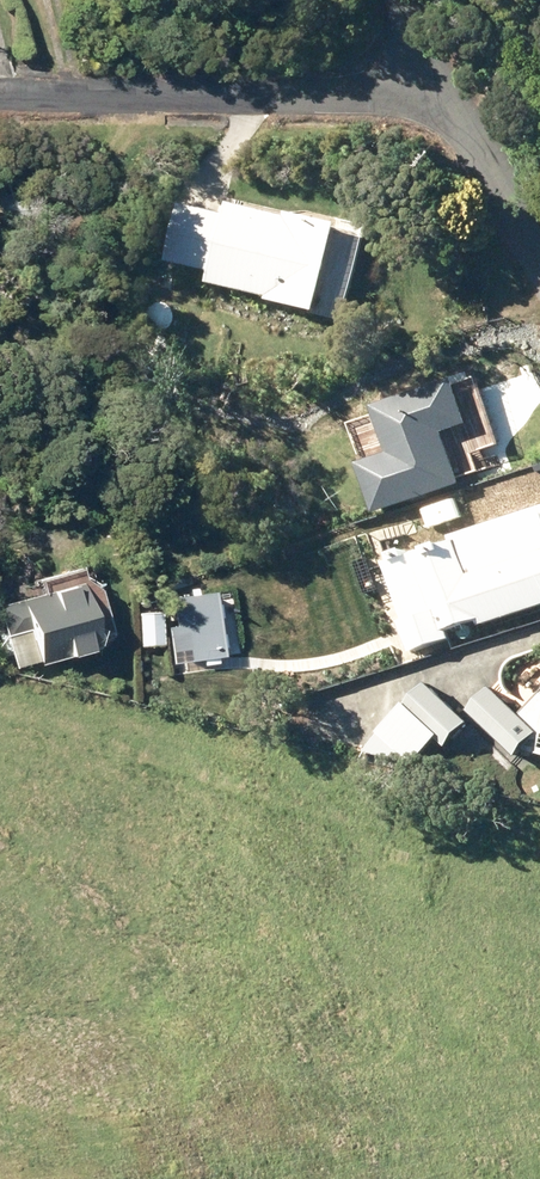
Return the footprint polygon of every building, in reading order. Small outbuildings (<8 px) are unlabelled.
[(198,248),(258,261),(254,279),(291,287),(302,234),(288,231),(292,210),(281,207),(285,189),(227,177),(220,213),(206,210),(198,248)] [(169,243),(152,311),(185,320),(202,252),(169,243)] [(383,405),(397,453),(364,464),(379,511),(471,483),(455,431),(481,423),(468,379),(383,405)] [(426,579),(455,636),(539,594),(539,586),(521,548),(507,555),(486,513),(421,546),(435,574),(426,579)] [(87,568),(44,580),(47,593),(3,606),(19,665),(44,658),(45,663),(104,646),(101,634),(117,630),(105,588),(90,580),(87,568)] [(175,597),(179,626),(170,627),(173,650),(191,648),(192,658),(205,657),(206,664),(221,662),(220,655),(226,654),(218,592),(175,597)] [(435,683),(413,707),(455,746),(477,722),(435,683)] [(475,711),(523,756),(539,738),(539,726),(498,687),(475,711)]
